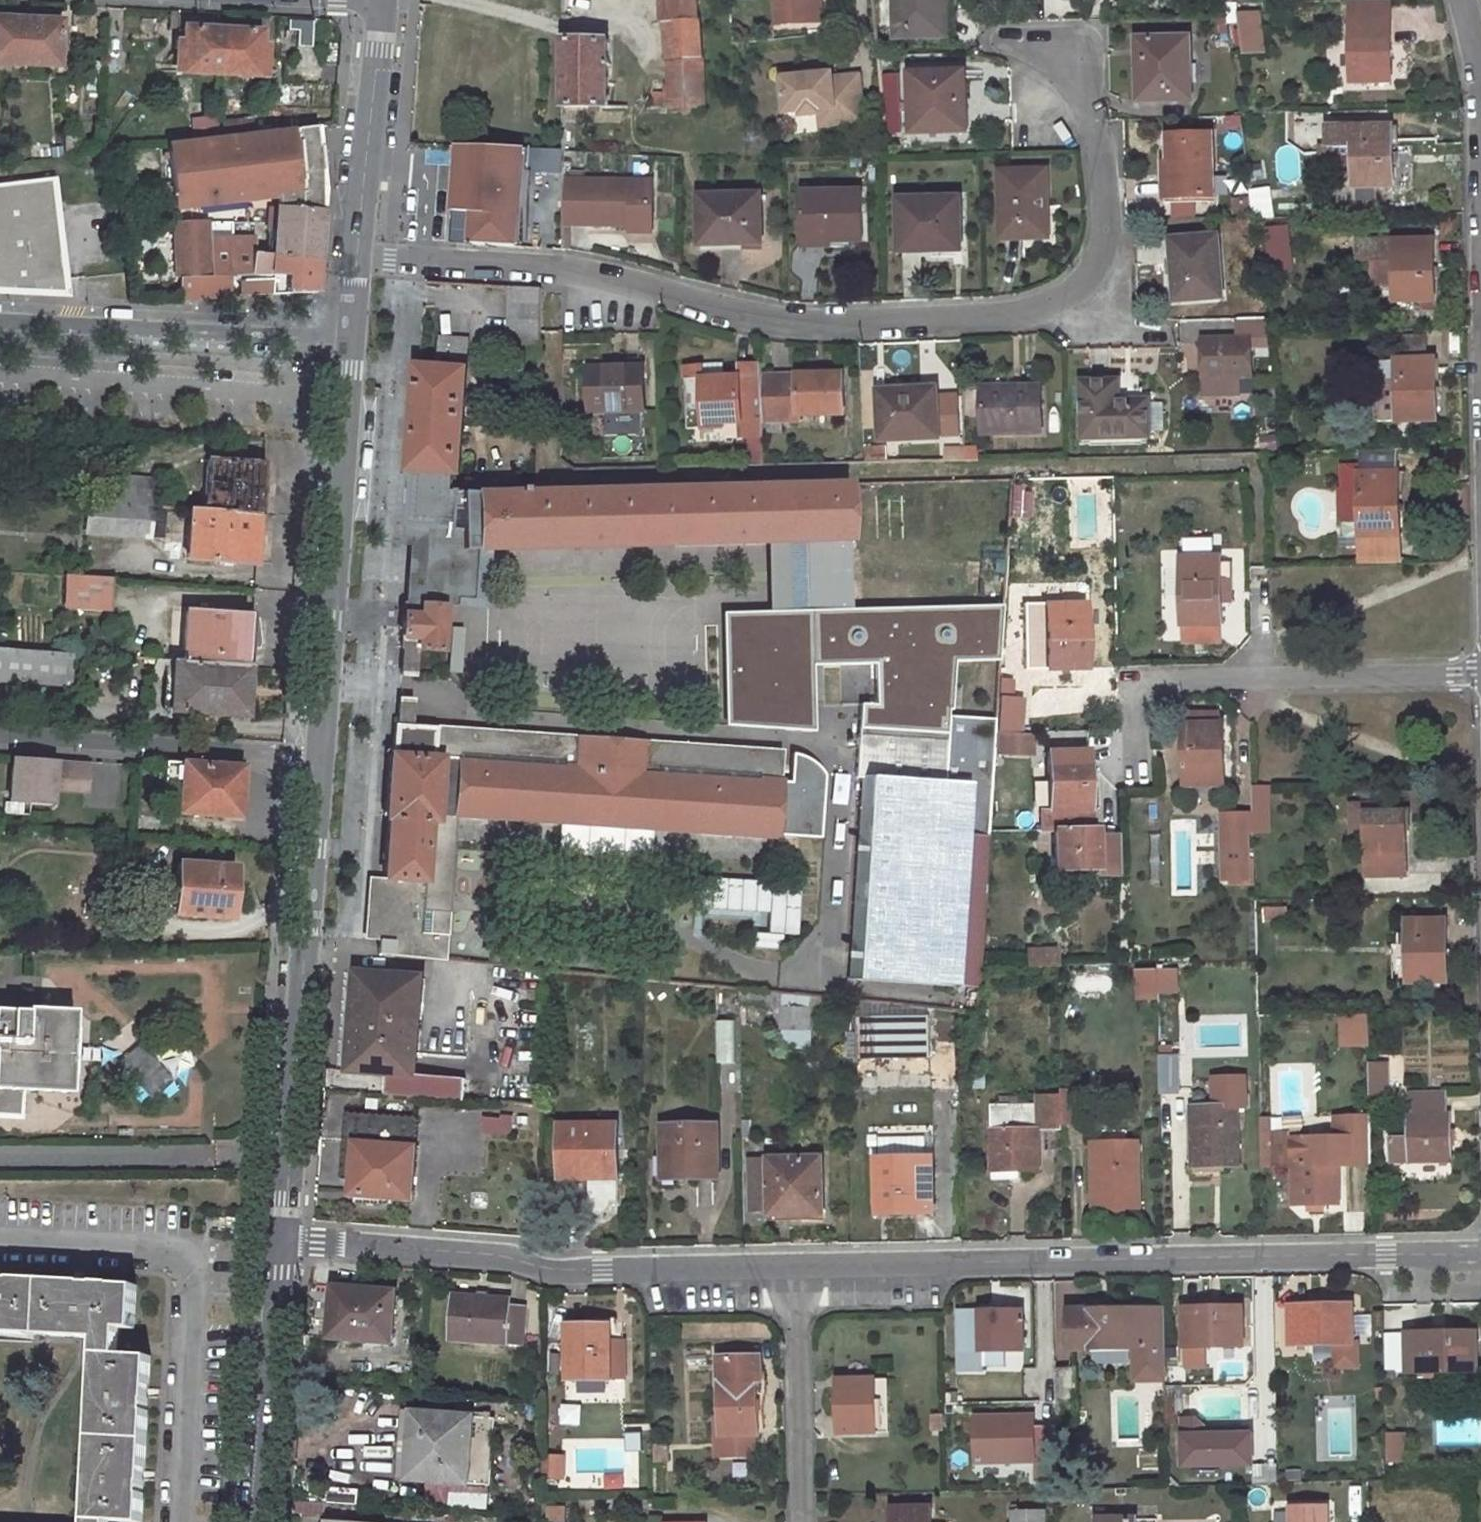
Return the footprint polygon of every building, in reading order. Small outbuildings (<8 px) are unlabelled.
[(662,22),(667,22),(700,20),(699,0),(661,0),(662,22)] [(778,27),(821,24),(820,0),(777,0),(778,27)] [(948,46),(948,0),(895,0),(896,46),(948,46)] [(1351,1),(1352,21),(1391,20),(1390,1),(1351,1)] [(1238,16),(1244,57),(1266,54),(1260,12),(1238,16)] [(311,22),(286,20),(285,30),(295,31),(294,47),(310,48),(311,22)] [(669,60),(703,59),(700,20),(667,22),(669,60)] [(1353,82),(1392,82),(1391,20),(1352,21),(1353,82)] [(56,68),(57,23),(0,21),(0,66),(56,68)] [(257,48),(257,33),(220,32),(182,31),(182,43),(174,42),(174,69),(160,68),(160,76),(274,79),(274,73),(262,72),(263,49),(257,48)] [(608,40),(564,40),(563,107),(609,108),(608,40)] [(1140,105),(1192,104),(1189,41),(1137,42),(1140,105)] [(703,59),(669,60),(669,68),(668,81),(664,109),(706,110),(703,59)] [(832,71),(782,76),(785,111),(801,109),(801,114),(820,112),(835,111),(836,122),(864,119),(859,72),(833,75),(832,71)] [(959,74),(909,74),(909,136),(960,135),(959,74)] [(835,111),(820,112),(821,124),(836,122),(835,111)] [(1336,150),(1336,145),(1354,145),(1355,187),(1395,186),(1393,125),(1329,128),(1330,150),(1336,150)] [(314,129),(216,140),(165,147),(172,210),(200,206),(202,211),(223,208),(222,203),(272,197),(273,216),(267,216),(266,233),(272,233),(271,257),(254,256),(254,251),(174,255),(176,298),(211,298),(209,279),(266,275),(267,279),(241,281),(241,297),(312,295),(320,192),(314,129)] [(1176,195),(1196,195),(1214,195),(1212,132),(1169,134),(1170,164),(1174,164),(1176,195)] [(521,149),(460,146),(454,211),(473,213),(471,244),(513,247),(518,194),(522,195),(522,183),(519,183),(521,149)] [(563,151),(521,149),(519,183),(522,183),(522,195),(537,197),(537,174),(562,174),(563,151)] [(1165,201),(1176,201),(1196,201),(1196,195),(1176,195),(1174,164),(1170,164),(1164,164),(1165,201)] [(998,239),(1020,238),(1037,238),(1037,210),(1042,210),(1041,172),(996,174),(998,239)] [(0,189),(0,289),(4,290),(11,292),(19,294),(37,295),(36,286),(63,283),(55,222),(60,221),(58,205),(53,206),(50,182),(0,189)] [(563,182),(563,226),(629,226),(629,220),(649,220),(649,182),(563,182)] [(829,242),(864,241),(862,191),(802,192),(803,235),(829,235),(829,242)] [(703,241),(742,241),(742,245),(763,244),(763,195),(702,196),(703,241)] [(897,241),(938,241),(938,249),(959,248),(958,197),(897,197),(897,241)] [(473,213),(454,211),(451,243),(471,244),(473,213)] [(188,219),(172,221),(174,255),(191,254),(188,219)] [(629,226),(629,233),(649,233),(649,220),(629,220),(629,226)] [(1272,271),(1292,271),(1288,229),(1266,230),(1272,271)] [(803,248),(830,247),(829,242),(829,235),(803,235),(803,248)] [(1176,236),(1167,235),(1167,270),(1173,271),(1176,271),(1176,236)] [(1173,271),(1173,293),(1217,294),(1216,236),(1176,236),(1176,271),(1173,271)] [(1435,313),(1433,241),(1394,241),(1395,302),(1420,302),(1420,313),(1435,313)] [(509,355),(541,356),(542,290),(511,287),(509,355)] [(408,528),(410,529),(424,529),(475,532),(476,551),(643,546),(641,489),(541,492),(451,494),(452,477),(460,476),(469,341),(439,339),(436,369),(416,368),(409,474),(412,474),(408,528)] [(1237,378),(1248,378),(1248,341),(1205,341),(1206,396),(1237,396),(1237,378)] [(1398,422),(1437,421),(1435,359),(1396,360),(1398,422)] [(738,377),(702,378),(702,367),(684,368),(685,429),(720,429),(720,425),(739,424),(739,439),(761,439),(760,366),(738,366),(738,377)] [(641,369),(589,367),(588,411),(641,413),(641,369)] [(842,376),(798,377),(799,417),(843,417),(842,376)] [(1118,377),(1118,382),(1118,402),(1147,401),(1152,401),(1152,376),(1118,377)] [(1081,383),(1082,437),(1148,435),(1147,401),(1118,402),(1118,382),(1081,383)] [(979,432),(1039,431),(1037,385),(979,386),(979,432)] [(899,388),(875,388),(875,437),(934,437),(934,393),(900,394),(899,388)] [(206,460),(202,511),(256,515),(259,465),(206,460)] [(1399,472),(1360,473),(1360,488),(1342,489),(1339,489),(1339,522),(1361,522),(1361,537),(1401,536),(1399,472)] [(1342,489),(1360,488),(1360,473),(1342,474),(1342,489)] [(847,484),(824,485),(826,541),(849,540),(847,484)] [(824,485),(641,489),(643,546),(826,541),(824,485)] [(85,502),(84,535),(145,538),(147,507),(85,502)] [(256,515),(202,511),(187,510),(184,560),(252,565),(256,515)] [(410,529),(406,606),(419,607),(424,529),(410,529)] [(1401,536),(1361,537),(1362,566),(1401,564),(1401,536)] [(1184,624),(1222,624),(1220,558),(1182,558),(1184,624)] [(66,608),(106,612),(108,580),(67,578),(66,608)] [(1084,602),(1045,603),(1046,667),(1084,667),(1084,602)] [(1006,604),(726,612),(729,724),(817,730),(815,665),(877,663),(879,703),(863,703),(863,727),(951,731),(952,716),(951,710),(957,709),(958,661),(1002,659),(1006,604)] [(406,606),(402,606),(402,616),(419,617),(419,607),(406,606)] [(442,609),(419,607),(419,617),(402,616),(400,637),(417,639),(417,650),(440,652),(442,609)] [(248,617),(184,612),(180,660),(245,665),(246,646),(247,631),(248,617)] [(253,631),(247,631),(246,646),(253,646),(257,642),(253,631)] [(400,649),(402,650),(416,650),(417,650),(417,639),(400,637),(400,649)] [(66,685),(68,653),(0,648),(0,680),(66,685)] [(397,727),(410,728),(416,650),(402,650),(397,727)] [(166,710),(241,716),(245,665),(180,660),(169,660),(166,710)] [(979,989),(996,732),(996,721),(952,716),(951,731),(863,727),(859,777),(865,777),(849,980),(979,989)] [(1185,725),(1186,789),(1225,788),(1223,725),(1185,725)] [(651,829),(777,838),(780,781),(782,754),(772,754),(772,755),(758,755),(745,754),(730,750),(720,751),(710,754),(705,756),(704,757),(694,758),(683,758),(674,756),(660,753),(642,745),(642,743),(579,739),(578,740),(573,740),(573,741),(565,741),(564,741),(555,741),(555,740),(552,740),(549,738),(544,737),(535,736),(526,738),(514,744),(508,745),(502,745),(494,744),(481,738),(458,733),(435,730),(435,729),(410,728),(397,727),(394,726),(391,755),(388,755),(384,819),(387,820),(383,880),(378,881),(369,936),(392,938),(392,943),(392,957),(445,962),(454,843),(444,842),(446,816),(457,816),(578,824),(651,829)] [(86,761),(10,756),(8,791),(29,792),(28,803),(50,804),(51,788),(51,787),(51,778),(84,781),(86,761)] [(1055,831),(1055,870),(1096,870),(1096,838),(1095,810),(1089,810),(1088,769),(1081,770),(1081,756),(1050,757),(1050,771),(1046,771),(1047,811),(1040,812),(1041,832),(1055,831)] [(162,763),(161,766),(159,812),(235,817),(238,767),(162,763)] [(84,781),(51,778),(51,787),(51,788),(84,790),(84,781)] [(7,801),(28,803),(29,792),(8,791),(7,801)] [(1375,805),(1366,804),(1351,804),(1351,839),(1367,839),(1367,877),(1406,876),(1405,813),(1375,813),(1375,805)] [(1247,815),(1222,816),(1223,865),(1248,865),(1247,815)] [(457,816),(446,816),(444,842),(454,843),(457,816)] [(651,829),(578,824),(577,851),(649,856),(651,829)] [(1118,838),(1096,838),(1096,870),(1096,875),(1119,875),(1118,838)] [(174,863),(171,915),(234,919),(236,889),(230,888),(231,868),(174,863)] [(1264,909),(1265,922),(1287,922),(1287,909),(1264,909)] [(1442,997),(1442,982),(1448,982),(1447,920),(1407,920),(1409,984),(1428,983),(1428,997),(1442,997)] [(378,942),(378,956),(392,957),(392,943),(378,942)] [(1158,972),(1139,973),(1140,994),(1158,993),(1158,972)] [(1158,972),(1158,993),(1176,993),(1176,972),(1158,972)] [(359,975),(351,1072),(388,1075),(387,1099),(463,1105),(466,1081),(416,1077),(423,981),(359,975)] [(785,1006),(784,1029),(809,1031),(811,1008),(785,1006)] [(16,1118),(17,1093),(65,1094),(65,1084),(75,1077),(76,1029),(68,1023),(69,1012),(20,1009),(19,1012),(0,1012),(0,1118),(16,1118)] [(1369,1015),(1341,1015),(1342,1045),(1370,1045),(1369,1015)] [(1181,1056),(1160,1057),(1160,1094),(1182,1093),(1181,1056)] [(1370,1066),(1371,1094),(1388,1094),(1388,1065),(1370,1066)] [(1066,1126),(1089,1126),(1089,1095),(1066,1094),(1066,1126)] [(1061,1129),(1061,1096),(1038,1097),(1038,1105),(992,1105),(993,1178),(1021,1178),(1021,1170),(1040,1169),(1039,1129),(1061,1129)] [(1448,1115),(1447,1097),(1410,1097),(1411,1139),(1392,1139),(1392,1164),(1411,1164),(1451,1163),(1450,1115),(1448,1115)] [(1194,1107),(1194,1127),(1192,1127),(1194,1167),(1241,1166),(1240,1106),(1194,1107)] [(354,1182),(353,1197),(412,1202),(417,1123),(348,1117),(342,1181),(354,1182)] [(1339,1140),(1339,1166),(1372,1165),(1371,1119),(1336,1119),(1337,1140),(1339,1140)] [(578,1133),(620,1133),(619,1125),(578,1126),(578,1133)] [(562,1179),(589,1179),(590,1205),(597,1211),(605,1211),(612,1203),(612,1198),(621,1198),(620,1133),(578,1133),(578,1126),(561,1126),(562,1179)] [(665,1130),(665,1179),(719,1177),(718,1129),(665,1130)] [(1337,1140),(1291,1141),(1291,1134),(1275,1134),(1276,1167),(1292,1167),(1293,1205),(1340,1204),(1339,1166),(1339,1140),(1337,1140)] [(1092,1144),(1094,1209),(1142,1207),(1141,1142),(1092,1144)] [(879,1213),(934,1212),(933,1156),(878,1157),(879,1213)] [(824,1221),(823,1159),(752,1160),(753,1212),(770,1212),(802,1211),(802,1221),(824,1221)] [(802,1211),(770,1212),(771,1222),(802,1221),(802,1211)] [(0,1279),(0,1332),(93,1336),(117,1338),(117,1329),(132,1329),(134,1286),(0,1279)] [(339,1318),(337,1343),(394,1347),(398,1298),(333,1295),(331,1316),(339,1318)] [(456,1302),(453,1344),(521,1350),(525,1314),(511,1313),(512,1306),(456,1302)] [(1353,1305),(1290,1307),(1292,1346),(1337,1345),(1337,1368),(1359,1366),(1358,1343),(1354,1343),(1353,1305)] [(1244,1307),(1202,1308),(1202,1311),(1184,1311),(1185,1349),(1202,1346),(1244,1346),(1244,1307)] [(1158,1348),(1158,1309),(1069,1310),(1071,1349),(1134,1348),(1158,1348)] [(1166,1381),(1165,1309),(1158,1309),(1158,1348),(1134,1348),(1134,1381),(1166,1381)] [(959,1312),(959,1351),(1022,1350),(1022,1311),(959,1312)] [(624,1324),(618,1325),(618,1319),(587,1319),(587,1325),(569,1325),(568,1380),(611,1380),(611,1340),(624,1339),(624,1324)] [(1411,1371),(1478,1369),(1477,1330),(1410,1331),(1411,1371)] [(93,1336),(92,1355),(116,1356),(117,1338),(93,1336)] [(83,1518),(103,1519),(139,1521),(148,1357),(116,1356),(92,1355),(83,1518)] [(761,1358),(719,1359),(720,1436),(721,1456),(754,1455),(754,1436),(757,1436),(756,1383),(763,1368),(761,1358)] [(1058,1368),(1036,1369),(1037,1400),(1035,1400),(1035,1467),(1058,1467),(1056,1401),(1058,1401),(1058,1368)] [(1058,1401),(1058,1423),(1079,1423),(1078,1368),(1058,1368),(1058,1401)] [(839,1435),(875,1435),(875,1379),(838,1380),(839,1435)] [(875,1435),(891,1435),(890,1379),(875,1379),(875,1435)] [(1183,1400),(1166,1400),(1167,1426),(1184,1426),(1183,1400)] [(402,1412),(397,1479),(407,1479),(412,1412),(402,1412)] [(407,1479),(490,1487),(495,1420),(412,1412),(407,1479)] [(932,1432),(944,1432),(944,1413),(926,1413),(926,1420),(932,1420),(932,1432)] [(1167,1426),(1167,1448),(1184,1447),(1184,1426),(1167,1426)] [(666,1445),(654,1446),(654,1463),(666,1463),(666,1445)] [(543,1457),(542,1477),(562,1477),(563,1457),(543,1457)] [(1328,1507),(1290,1507),(1291,1521),(1329,1521),(1328,1507)] [(892,1521),(930,1521),(930,1508),(891,1509),(892,1521)] [(1013,1512),(1013,1521),(1048,1521),(1048,1511),(1013,1512)]
